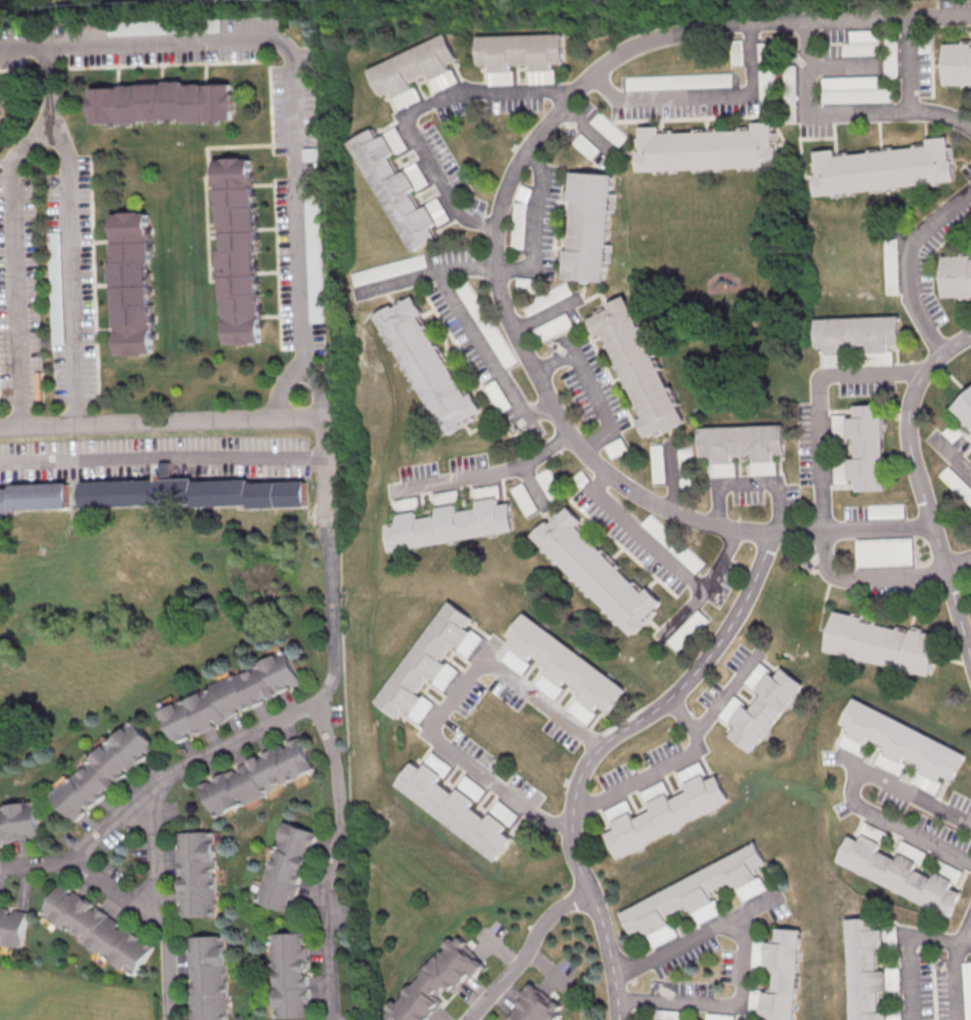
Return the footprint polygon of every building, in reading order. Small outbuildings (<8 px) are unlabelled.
[(848,43),(841,43),(842,55),(876,54),(876,40),(876,29),(848,30),(848,43)] [(368,69),(444,33),(456,58),(446,63),(450,70),(431,78),(428,72),(409,81),(412,87),(393,96),(391,91),(381,96),(368,69)] [(562,33),(563,62),(550,63),(550,69),(530,70),(530,63),(511,63),(511,71),(490,72),(490,64),(478,65),(477,36),(562,33)] [(896,37),(883,36),(883,77),(895,77),(896,37)] [(758,99),(773,99),(772,42),(757,42),(758,99)] [(943,84),(970,83),(970,46),(970,42),(942,43),(943,84)] [(689,87),(731,86),(731,73),(688,74),(689,87)] [(821,77),(821,102),(891,101),(891,88),(877,89),(877,76),(821,77)] [(91,86),(92,124),(233,119),(232,83),(184,85),(184,83),(91,86)] [(658,131),(751,129),(751,122),(771,121),(772,144),(776,144),(777,165),(636,169),(636,151),(639,151),(639,127),(658,127),(658,131)] [(348,142),(412,251),(437,236),(431,227),(438,223),(427,205),(420,209),(409,191),(416,187),(405,170),(399,173),(389,156),(395,152),(385,135),(379,138),(373,127),(348,142)] [(815,195),(957,178),(955,158),(949,159),(946,136),(925,138),(926,145),(835,155),(834,149),(813,152),(816,175),(813,175),(815,195)] [(223,344),(260,343),(256,250),(252,157),(215,159),(223,344)] [(568,171),(610,174),(601,280),(561,277),(563,249),(567,249),(571,201),(566,200),(568,171)] [(116,355),(154,353),(148,212),(112,214),(114,261),(112,261),(116,355)] [(897,292),(895,237),(882,238),(884,292),(897,292)] [(353,285),(426,266),(423,254),(350,272),(353,285)] [(942,297),(970,296),(970,258),(970,254),(941,255),(942,297)] [(410,295),(421,313),(416,316),(465,396),(471,393),(481,410),(461,421),(464,425),(445,437),(371,315),(389,304),(391,307),(410,295)] [(636,419),(642,416),(599,334),(593,338),(583,319),(604,308),(602,305),(621,295),(686,420),(666,431),(664,427),(644,436),(636,419)] [(813,318),(814,349),(827,348),(827,354),(846,353),(846,347),(868,346),(868,352),(891,351),(891,344),(900,344),(899,315),(813,318)] [(842,354),(824,354),(823,366),(842,366),(842,354)] [(949,408),(970,386),(970,430),(949,408)] [(854,405),(854,418),(847,418),(848,438),(855,438),(855,458),(848,458),(849,480),(857,479),(857,491),(886,490),(883,404),(854,405)] [(698,427),(700,456),(711,456),(711,464),(733,463),(732,455),(752,454),(753,462),(775,461),(775,454),(787,454),(785,422),(698,427)] [(650,482),(663,482),(662,444),(649,445),(650,482)] [(81,508),(248,504),(248,508),(303,506),(302,481),(246,482),(246,479),(191,481),(191,478),(169,478),(168,461),(157,462),(157,479),(80,481),(81,508)] [(947,465),(936,476),(970,513),(970,491),(947,465)] [(510,488),(526,516),(538,509),(522,482),(510,488)] [(11,514),(11,509),(67,508),(67,483),(9,484),(9,488),(0,488),(0,514),(11,514)] [(498,497),(498,485),(473,486),(474,498),(498,497)] [(431,494),(434,507),(458,502),(455,489),(431,494)] [(509,502),(514,530),(391,551),(387,523),(399,521),(397,514),(417,510),(418,517),(438,514),(437,507),(457,503),(458,511),(479,507),(478,500),(498,496),(499,504),(509,502)] [(394,513),(416,508),(413,496),(391,501),(394,513)] [(868,504),(869,518),(904,517),(903,503),(868,504)] [(567,507),(581,521),(577,525),(644,591),(648,587),(662,601),(645,618),(648,620),(633,636),(533,536),(549,521),(551,523),(567,507)] [(857,566),(912,565),(911,537),(856,539),(857,566)] [(451,599),(475,617),(467,627),(473,631),(460,648),(454,643),(442,659),(449,664),(436,681),(430,677),(417,693),(422,697),(410,712),(405,708),(397,719),(373,700),(451,599)] [(706,619),(697,610),(693,614),(696,617),(688,626),(684,622),(667,640),(676,649),(706,619)] [(835,610),(864,617),(863,621),(911,632),(911,629),(940,636),(930,676),(825,650),(835,610)] [(525,612),(507,636),(516,643),(512,648),(529,662),(533,656),(549,668),(545,674),(561,686),(566,680),(583,693),(579,699),(594,710),(598,705),(607,712),(625,689),(525,612)] [(160,705),(174,743),(189,737),(188,736),(217,725),(216,724),(242,714),(240,709),(292,690),(291,687),(300,683),(290,656),(160,705)] [(766,672),(774,677),(781,668),(803,685),(751,752),(730,735),(736,726),(730,721),(743,704),(748,708),(760,693),(754,688),(766,672)] [(852,698),(966,755),(952,782),(941,777),(939,782),(920,772),(923,765),(906,757),(903,762),(883,753),(886,748),(868,739),(866,744),(847,734),(849,729),(839,724),(852,698)] [(50,795),(74,822),(88,809),(88,808),(131,770),(130,769),(156,745),(134,720),(50,795)] [(211,814),(315,772),(300,737),(284,743),(284,745),(234,765),(236,769),(198,784),(211,814)] [(425,762),(442,775),(438,780),(455,793),(459,788),(475,800),(471,806),(487,818),(491,812),(508,825),(503,831),(512,838),(495,860),(394,784),(412,761),(421,768),(425,762)] [(703,773),(707,781),(717,775),(730,800),(618,859),(604,833),(615,827),(612,821),(631,811),(635,819),(653,810),(649,803),(667,793),(671,800),(688,790),(684,783),(703,773)] [(1,843),(1,842),(29,839),(29,837),(40,836),(37,803),(0,806),(0,843),(1,843)] [(258,903),(288,911),(291,898),(296,899),(303,875),(302,875),(314,831),(280,822),(258,903)] [(214,916),(213,831),(177,832),(178,905),(179,904),(179,916),(214,916)] [(847,835),(834,860),(948,918),(962,892),(950,886),(953,880),(934,870),(931,877),(913,868),(917,861),(898,852),(895,859),(876,849),(879,843),(862,834),(858,841),(847,835)] [(759,841),(770,862),(762,867),(764,871),(758,874),(760,877),(740,888),(737,884),(715,896),(717,900),(696,912),(693,907),(671,919),(674,924),(652,936),(649,931),(644,934),(641,929),(635,933),(624,913),(759,841)] [(41,915),(137,973),(154,945),(146,940),(119,924),(120,922),(93,905),(93,904),(60,884),(41,915)] [(28,911),(11,909),(11,908),(0,906),(0,942),(24,944),(28,911)] [(846,1019),(882,1019),(882,1011),(875,1012),(874,991),(882,991),(881,970),(873,970),(872,951),(881,950),(880,927),(872,928),(872,915),(841,917),(846,1019)] [(799,930),(793,1019),(765,1019),(765,1018),(761,1018),(762,992),(767,992),(767,986),(772,986),(773,973),(768,973),(768,967),(764,967),(765,941),(770,941),(771,935),(776,936),(776,928),(799,930)] [(307,932),(272,933),(273,1017),(308,1017),(307,971),(308,971),(307,932)] [(227,1019),(226,935),(189,936),(190,981),(190,1008),(191,1008),(191,1019),(227,1019)] [(442,1001),(424,1019),(395,1019),(394,1019),(393,1019),(389,1019),(384,1015),(389,1011),(385,1007),(393,998),(397,1001),(403,994),(401,992),(410,981),(412,983),(420,974),(418,973),(437,953),(439,955),(446,948),(443,945),(451,936),(455,939),(458,936),(466,942),(465,944),(475,953),(474,954),(484,964),(473,975),(469,972),(452,990),(445,984),(435,995),(442,1001)] [(959,961),(961,1019),(970,1019),(970,961),(959,961)] [(563,1014),(557,1019),(555,1019),(552,1018),(550,1019),(507,1019),(526,998),(522,995),(533,983),(543,992),(544,990),(555,1001),(557,999),(564,1005),(559,1010),(563,1014)] [(669,1019),(683,1019),(683,1010),(659,1009),(658,1019),(669,1019)]
